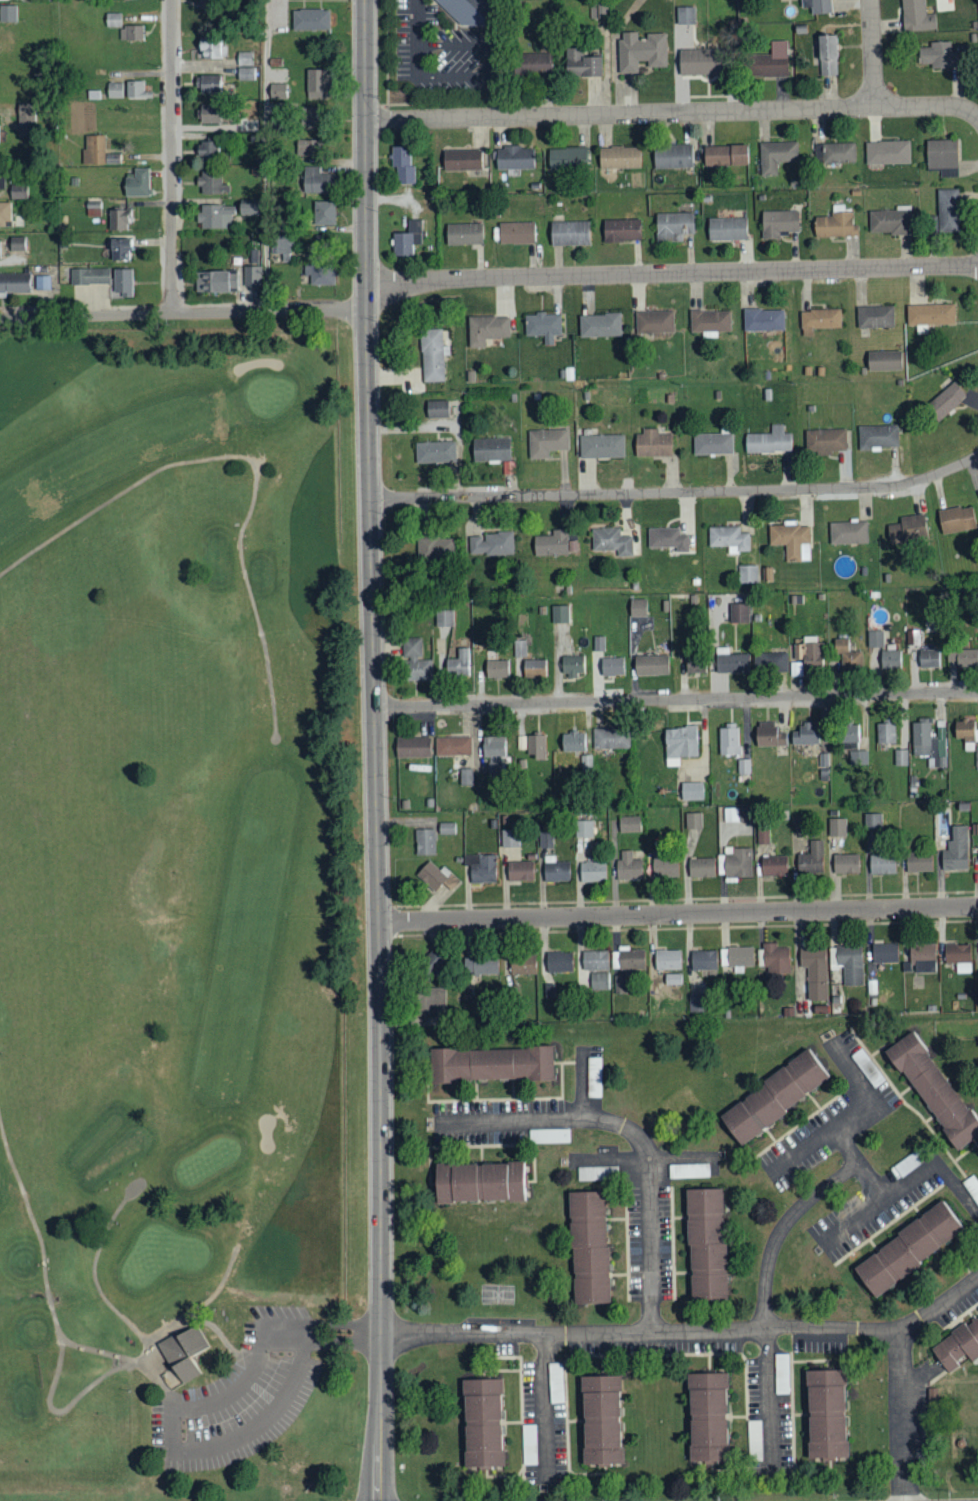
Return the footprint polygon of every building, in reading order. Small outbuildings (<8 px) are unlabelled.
[(460,26),(482,27),(482,20),(490,12),(490,6),(484,0),(433,0),(460,26)] [(801,8),(811,8),(811,15),(831,14),(830,0),(801,0),(801,8)] [(924,0),(901,0),(903,32),(936,31),(935,14),(925,15),(924,0)] [(0,7),(0,23),(17,22),(16,7),(0,7)] [(695,7),(676,7),(677,25),(696,25),(695,7)] [(330,31),(329,10),(292,10),(292,31),(330,31)] [(120,28),(121,14),(105,13),(105,27),(120,28)] [(142,41),(142,27),(119,27),(119,41),(142,41)] [(666,34),(646,34),(646,39),(637,40),(637,33),(618,33),(619,74),(638,74),(637,62),(647,61),(647,68),(666,68),(666,34)] [(835,77),(836,37),(818,36),(817,76),(835,77)] [(770,41),(770,55),(757,55),(757,76),(786,77),(787,42),(770,41)] [(226,42),(198,43),(199,60),(227,59),(226,42)] [(966,52),(950,53),(950,42),(930,43),(930,48),(918,48),(919,65),(931,64),(931,69),(966,68),(966,52)] [(583,50),(564,49),(564,77),(601,78),(601,58),(583,58),(583,50)] [(680,76),(727,75),(726,49),(679,50),(680,76)] [(253,52),(237,53),(238,81),(253,81),(253,52)] [(520,75),(549,76),(550,55),(521,54),(520,75)] [(325,70),(306,70),(306,99),(325,99),(325,70)] [(221,76),(199,75),(199,94),(221,94),(221,76)] [(122,99),(122,84),(107,83),(107,98),(122,99)] [(287,84),(270,84),(269,99),(287,100),(287,84)] [(33,137),(34,103),(17,103),(16,137),(33,137)] [(302,108),(302,125),(323,125),(322,107),(302,108)] [(198,124),(221,123),(221,108),(197,108),(198,124)] [(84,164),(107,164),(106,136),(83,136),(84,164)] [(926,141),(926,170),(941,169),(941,178),(958,177),(957,140),(926,141)] [(297,156),(314,155),(314,141),(296,141),(297,156)] [(866,165),(910,164),(910,141),(865,142),(866,165)] [(797,162),(797,142),(759,143),(760,176),(777,176),(777,163),(797,162)] [(196,143),(197,163),(219,162),(219,143),(196,143)] [(822,144),(822,164),(855,163),(854,143),(822,144)] [(693,145),(653,146),(653,170),(693,169),(693,145)] [(747,146),(704,147),(705,167),(748,166),(747,146)] [(415,184),(414,166),(410,166),(410,147),(391,148),(391,168),(396,168),(396,185),(415,184)] [(519,176),(519,170),(534,170),(534,147),(496,148),(496,171),(507,171),(508,176),(519,176)] [(640,169),(640,147),(598,148),(599,169),(640,169)] [(548,149),(548,170),(587,169),(587,148),(548,149)] [(443,151),(443,171),(482,170),(481,151),(443,151)] [(124,179),(124,197),(150,197),(149,168),(133,169),(134,179),(124,179)] [(320,174),(320,168),(303,168),(302,194),(334,194),(334,175),(320,174)] [(201,194),(230,195),(230,185),(221,185),(222,172),(199,171),(198,187),(201,187),(201,194)] [(958,189),(937,190),(938,233),(959,233),(958,189)] [(335,225),(335,202),(314,203),(314,226),(335,225)] [(0,203),(0,228),(11,227),(10,203),(0,203)] [(198,229),(233,230),(233,206),(201,205),(201,214),(199,213),(198,229)] [(238,216),(257,216),(257,205),(237,205),(238,216)] [(870,235),(912,234),(911,206),(896,206),(896,211),(869,211),(870,235)] [(108,232),(130,232),(130,211),(109,210),(108,232)] [(762,240),(779,240),(778,233),(799,232),(799,211),(761,212),(762,240)] [(682,242),(682,235),(693,235),(693,213),(655,214),(656,243),(682,242)] [(852,213),(830,213),(831,217),(814,218),(814,238),(858,237),(858,225),(853,225),(852,213)] [(708,218),(708,241),(746,242),(747,219),(708,218)] [(422,220),(407,220),(407,234),(393,233),(392,257),(413,257),(413,245),(421,245),(422,220)] [(640,220),(603,221),(603,242),(640,242),(640,220)] [(534,222),(498,223),(499,245),(535,244),(534,222)] [(588,222),(550,223),(550,247),(589,245),(588,222)] [(446,225),(446,246),(483,245),(482,224),(446,225)] [(9,252),(25,252),(25,237),(9,237),(9,252)] [(110,262),(130,262),(129,252),(133,252),(133,240),(109,240),(110,262)] [(261,267),(243,267),(244,287),(262,287),(261,267)] [(334,286),(334,267),(304,267),(304,276),(310,276),(310,286),(334,286)] [(109,269),(71,269),(71,288),(76,288),(76,307),(89,307),(89,300),(99,299),(99,297),(100,297),(100,284),(109,284),(109,269)] [(132,270),(113,269),(112,298),(132,298),(132,270)] [(237,272),(196,273),(196,294),(237,293),(237,272)] [(0,275),(0,294),(29,293),(29,274),(0,275)] [(48,277),(35,277),(35,291),(48,292),(48,277)] [(954,304),(907,305),(907,325),(916,325),(917,334),(927,334),(927,325),(954,324),(954,304)] [(893,305),(857,307),(858,328),(894,327),(893,305)] [(743,330),(783,330),(783,308),(743,309),(743,330)] [(800,310),(801,328),(841,327),(840,309),(800,310)] [(635,311),(635,333),(674,332),(673,310),(635,311)] [(730,310),(690,310),(690,331),(730,331),(730,310)] [(561,313),(525,314),(525,336),(543,336),(544,345),(553,345),(553,335),(561,335),(561,313)] [(579,337),(621,335),(620,314),(579,314),(579,337)] [(468,347),(485,347),(485,338),(509,338),(509,316),(469,316),(468,347)] [(421,382),(444,381),(443,355),(449,355),(449,345),(442,345),(442,328),(420,329),(421,382)] [(902,370),(901,350),(867,351),(867,370),(902,370)] [(966,396),(954,381),(926,405),(938,420),(966,396)] [(427,418),(449,417),(448,400),(426,401),(427,418)] [(791,433),(783,433),(783,424),(770,424),(770,434),(745,433),(745,452),(790,452),(791,433)] [(858,451),(871,450),(871,447),(898,446),(897,425),(858,426),(858,451)] [(634,434),(635,456),(671,455),(670,433),(658,434),(658,428),(642,429),(642,434),(634,434)] [(567,429),(528,430),(528,459),(548,459),(548,450),(568,450),(567,429)] [(846,452),(846,429),(804,429),(804,453),(846,452)] [(693,454),(733,454),(732,433),(693,434),(693,454)] [(623,434),(579,435),(580,458),(623,457),(623,434)] [(472,439),(472,461),(510,460),(509,437),(472,439)] [(454,441),(415,442),(416,463),(455,462),(454,441)] [(973,506),(939,509),(941,533),(975,529),(973,506)] [(889,543),(927,538),(924,514),(899,517),(900,524),(887,525),(889,543)] [(809,526),(796,526),(796,520),(783,520),(783,525),(769,526),(769,544),(785,543),(786,562),(810,561),(809,526)] [(829,521),(829,544),(867,543),(866,520),(829,521)] [(708,527),(708,547),(727,546),(727,553),(749,552),(748,533),(739,533),(739,526),(708,527)] [(592,550),(614,550),(614,557),(632,556),(631,536),(619,536),(619,527),(591,528),(592,550)] [(688,534),(679,534),(678,528),(647,528),(648,547),(676,547),(676,552),(688,551),(688,534)] [(513,554),(512,532),(483,532),(483,536),(468,536),(469,555),(513,554)] [(534,532),(534,555),(575,554),(575,540),(567,540),(567,532),(534,532)] [(418,559),(453,559),(454,538),(418,537),(418,559)] [(758,583),(757,565),(738,566),(738,583),(758,583)] [(629,616),(646,617),(647,599),(630,599),(629,616)] [(748,622),(748,603),(729,603),(729,608),(714,608),(715,622),(748,622)] [(551,622),(569,623),(569,605),(552,605),(551,622)] [(453,610),(435,610),(435,626),(453,626),(453,610)] [(900,650),(883,650),(883,630),(869,631),(869,653),(870,653),(870,670),(900,669),(900,650)] [(919,630),(907,630),(907,645),(919,645),(919,630)] [(605,636),(594,636),(594,651),(605,651),(605,636)] [(431,680),(431,659),(421,660),(421,637),(403,638),(404,681),(431,680)] [(863,651),(848,651),(848,639),(837,638),(837,669),(862,670),(863,651)] [(514,640),(514,657),(526,657),(526,640),(514,640)] [(823,671),(822,643),(803,643),(804,671),(823,671)] [(748,653),(728,653),(728,647),(715,647),(716,673),(748,672),(748,653)] [(469,648),(457,648),(457,659),(445,658),(445,675),(469,676),(469,648)] [(919,667),(939,667),(939,649),(919,650),(919,667)] [(946,650),(946,661),(956,660),(956,667),(977,667),(977,649),(946,650)] [(753,669),(787,670),(787,651),(753,651),(753,669)] [(668,675),(668,654),(633,655),(634,675),(668,675)] [(585,656),(557,657),(557,673),(567,673),(567,678),(576,678),(576,673),(585,673),(585,656)] [(624,658),(601,658),(601,675),(623,676),(624,658)] [(546,676),(547,659),(523,659),(523,676),(546,676)] [(509,660),(485,660),(486,678),(509,678),(509,660)] [(802,676),(802,662),(789,662),(790,676),(802,676)] [(706,672),(706,663),(685,663),(685,672),(706,672)] [(975,721),(955,720),(954,738),(964,739),(964,750),(974,750),(974,741),(977,741),(977,729),(975,729),(975,721)] [(775,721),(755,722),(756,747),(786,746),(786,732),(776,733),(775,721)] [(912,723),(913,755),(935,755),(935,767),(947,767),(946,726),(937,726),(937,739),(931,739),(931,722),(912,723)] [(818,744),(817,723),(800,723),(800,730),(790,730),(791,744),(818,744)] [(860,724),(843,723),(842,748),(859,749),(860,724)] [(895,744),(895,723),(877,723),(877,743),(895,744)] [(738,725),(718,726),(719,755),(738,755),(738,725)] [(696,727),(664,728),(665,767),(679,766),(679,757),(697,756),(696,727)] [(593,728),(593,748),(629,749),(630,729),(593,728)] [(586,751),(585,732),(560,733),(561,752),(586,751)] [(527,735),(526,758),(545,758),(545,736),(527,735)] [(470,736),(435,737),(435,756),(471,755),(470,736)] [(395,737),(396,758),(431,757),(430,737),(395,737)] [(487,774),(502,774),(502,756),(505,756),(505,737),(481,737),(482,758),(487,757),(487,774)] [(895,765),(908,765),(908,749),(895,749),(895,765)] [(868,751),(850,750),(849,765),(867,766),(868,751)] [(750,759),(738,759),(737,773),(750,774),(750,759)] [(459,785),(472,785),(473,769),(460,769),(459,785)] [(703,800),(703,782),(681,782),(682,800),(703,800)] [(724,822),(749,821),(749,806),(724,807),(724,822)] [(685,813),(686,835),(702,834),(702,812),(685,813)] [(882,829),(882,813),(864,814),(865,830),(882,829)] [(619,833),(640,832),(640,816),(618,817),(619,833)] [(847,836),(846,818),(828,819),(829,836),(847,836)] [(592,820),(575,821),(575,837),(592,837),(592,820)] [(456,834),(455,822),(439,823),(439,834),(456,834)] [(967,869),(966,826),(952,826),(952,842),(947,842),(947,851),(940,851),(940,870),(967,869)] [(757,844),(769,844),(769,828),(757,828),(757,844)] [(435,855),(434,829),(415,829),(416,855),(435,855)] [(501,847),(519,846),(519,829),(501,830),(501,847)] [(553,848),(553,831),(539,831),(539,848),(553,848)] [(822,840),(810,840),(810,854),(797,854),(797,875),(823,874),(822,840)] [(752,876),(751,847),(724,847),(724,855),(717,855),(718,877),(752,876)] [(641,859),(632,860),(632,850),(620,851),(620,860),(616,860),(616,880),(642,879),(641,859)] [(894,874),(895,853),(869,852),(869,873),(894,874)] [(906,872),(931,871),(931,852),(906,852),(906,872)] [(858,854),(830,855),(830,873),(859,873),(858,854)] [(496,883),(496,855),(471,855),(471,884),(496,883)] [(569,862),(555,862),(555,855),(544,856),(544,882),(569,881),(569,862)] [(678,877),(677,856),(652,857),(653,877),(678,877)] [(787,856),(761,856),(761,876),(787,876),(787,856)] [(714,857),(688,858),(689,878),(714,877),(714,857)] [(443,882),(451,890),(459,881),(443,866),(440,870),(429,860),(416,875),(434,892),(443,882)] [(532,861),(507,862),(508,881),(533,880),(532,861)] [(605,863),(580,862),(579,882),(605,882),(605,863)] [(776,943),(765,943),(766,974),(790,973),(790,947),(777,947),(776,943)] [(897,943),(872,943),(873,963),(898,963),(897,943)] [(956,974),(970,973),(970,943),(944,944),(945,964),(956,964),(956,974)] [(935,944),(909,944),(910,973),(935,972),(935,944)] [(610,948),(611,970),(644,969),(644,949),(628,950),(628,948),(610,948)] [(680,949),(654,950),(655,970),(680,969),(680,949)] [(807,1000),(825,1001),(827,949),(800,949),(799,966),(808,967),(807,1000)] [(609,989),(609,971),(608,971),(607,951),(581,952),(582,971),(589,971),(589,983),(578,984),(578,989),(609,989)] [(717,969),(717,951),(691,951),(691,970),(717,969)] [(572,952),(546,952),(546,972),(571,972),(572,952)] [(536,975),(535,955),(510,956),(511,976),(536,975)] [(498,975),(498,956),(467,957),(467,975),(498,975)] [(681,973),(664,974),(665,985),(681,985),(681,973)] [(444,1016),(444,988),(416,988),(416,1016),(444,1016)] [(915,1034),(977,1122),(977,1137),(956,1153),(886,1055),(915,1034)] [(430,1085),(429,1048),(550,1044),(552,1080),(430,1085)] [(741,1143),(720,1115),(809,1050),(829,1079),(741,1143)] [(602,1057),(588,1057),(587,1097),(601,1097),(602,1057)] [(569,1129),(529,1130),(529,1144),(570,1143),(569,1129)] [(435,1201),(434,1164),(524,1162),(525,1199),(435,1201)] [(710,1177),(709,1163),(668,1165),(669,1179),(710,1177)] [(617,1166),(577,1167),(577,1181),(618,1180),(617,1166)] [(690,1299),(686,1189),(724,1188),(727,1298),(690,1299)] [(571,1302),(568,1192),(605,1191),(608,1301),(571,1302)] [(873,1298),(851,1269),(944,1201),(965,1230),(873,1298)] [(977,1351),(977,1318),(968,1325),(964,1320),(927,1346),(947,1373),(977,1351)] [(182,1383),(160,1345),(197,1323),(210,1346),(191,1358),(200,1372),(182,1383)] [(807,1458),(805,1371),(845,1370),(846,1457),(807,1458)] [(689,1461),(687,1372),(726,1372),(728,1460),(689,1461)] [(582,1463),(580,1376),(619,1375),(621,1462),(582,1463)] [(463,1467),(461,1378),(501,1377),(504,1465),(463,1467)] [(761,1420),(747,1421),(748,1461),(762,1461),(761,1420)]
